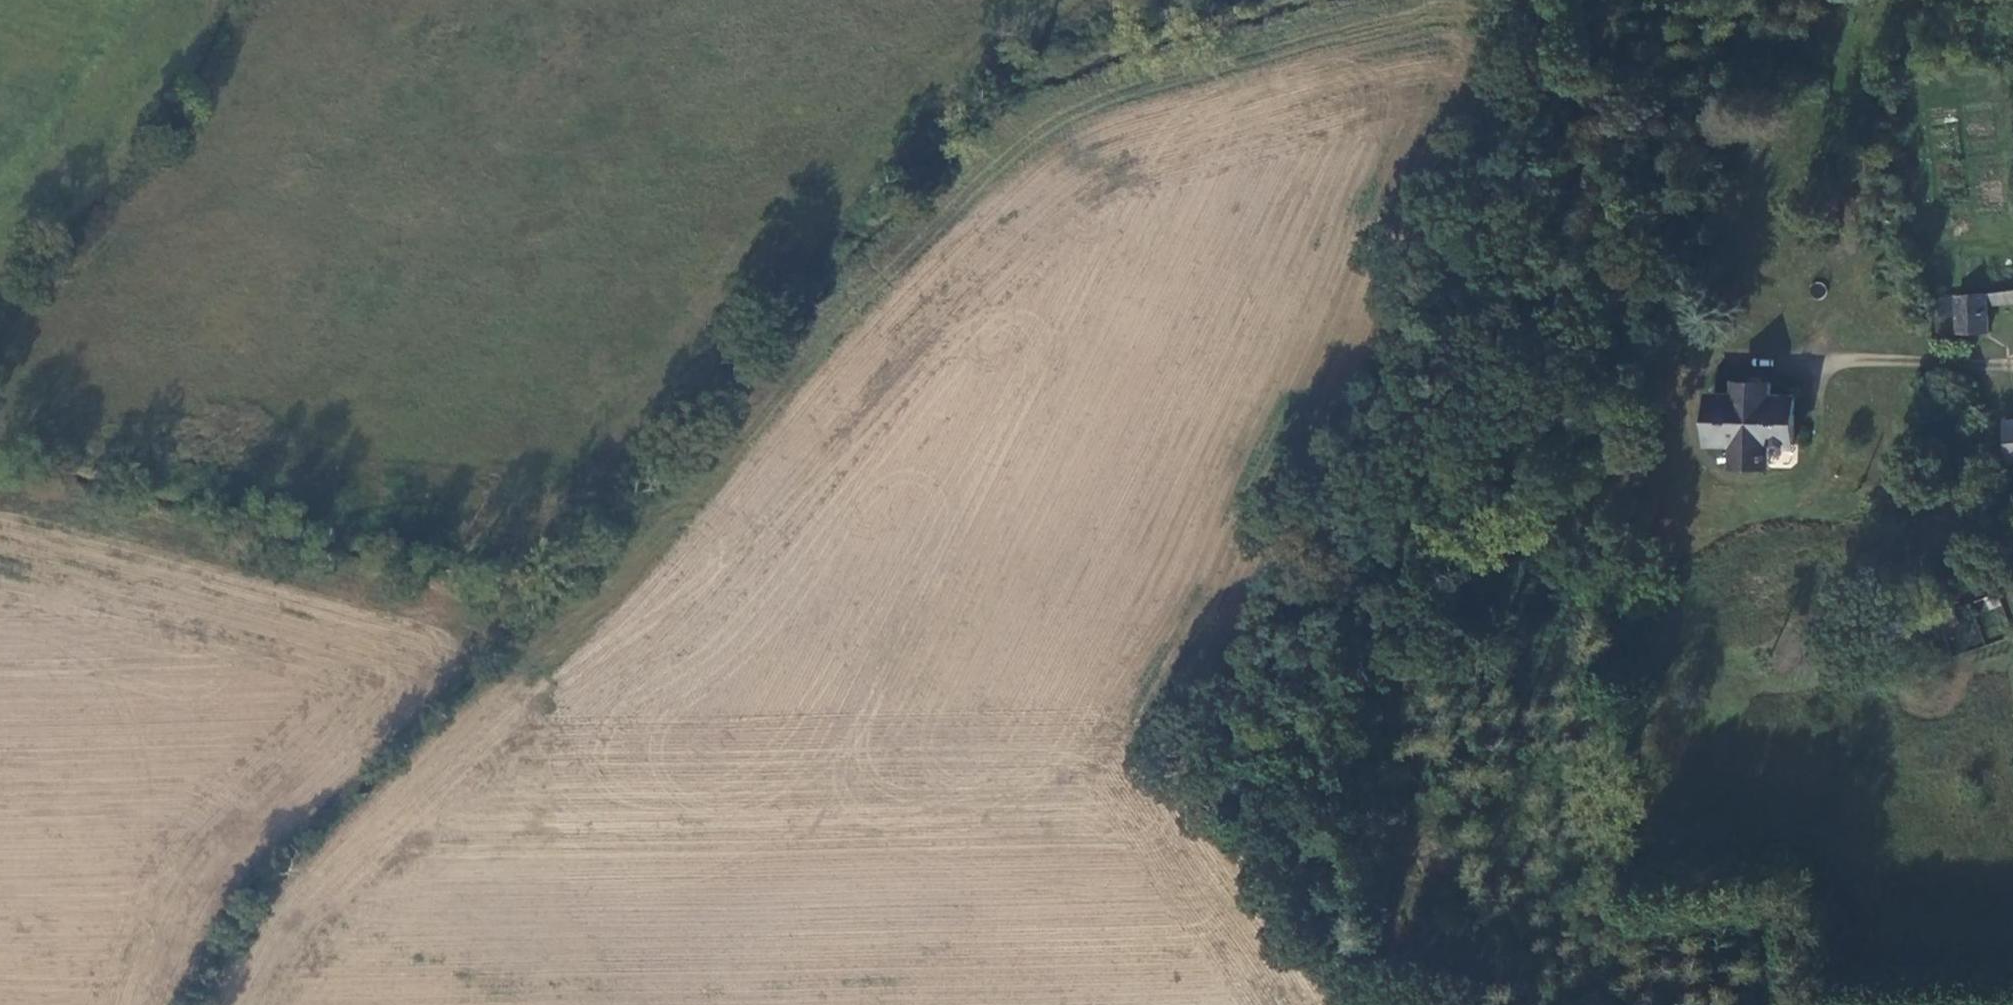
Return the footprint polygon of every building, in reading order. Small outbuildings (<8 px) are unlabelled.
[(1930,290),(1931,312),(1960,312),(1960,331),(1985,330),(1984,302),(2012,301),(2012,288),(1930,290)] [(1768,381),(1737,381),(1736,395),(1715,395),(1715,443),(1737,443),(1737,463),(1772,463),(1772,444),(1791,444),(1792,396),(1768,396),(1768,381)]
